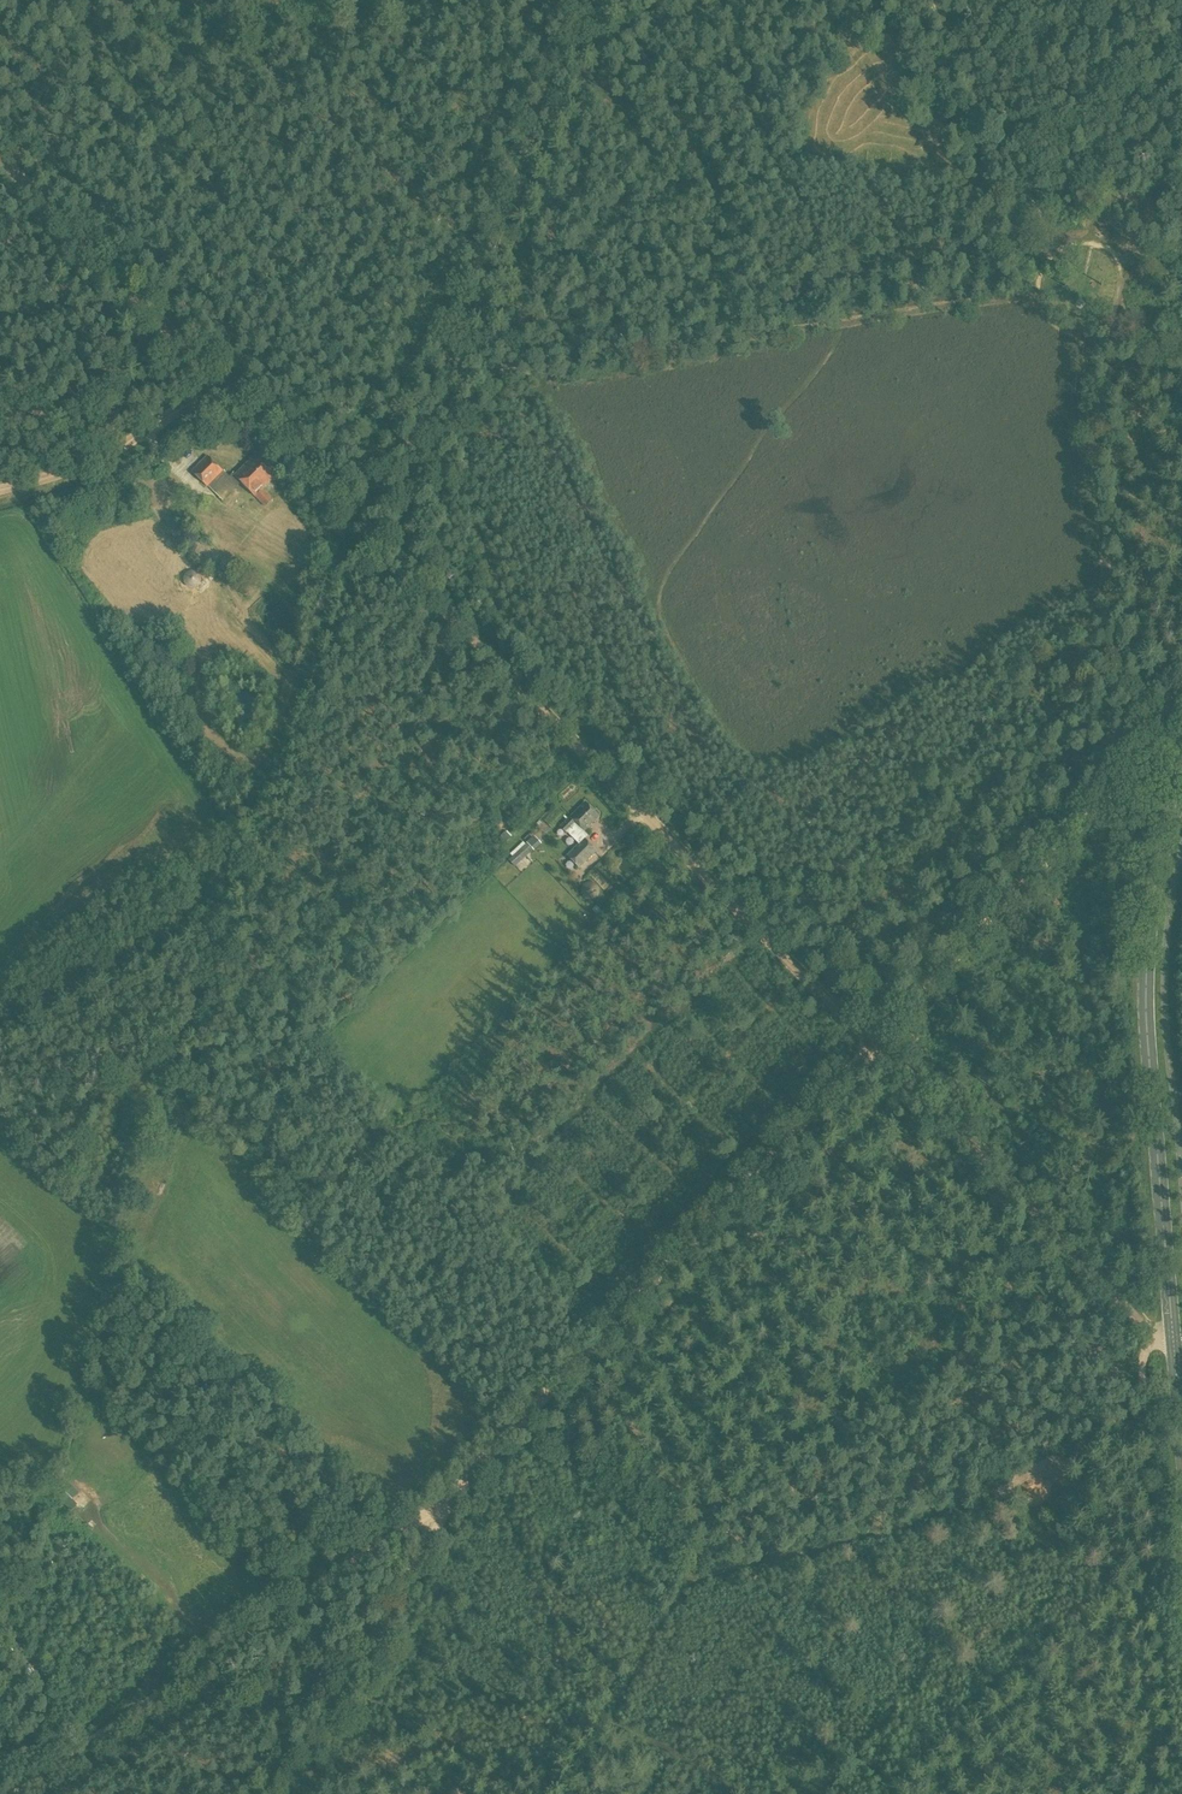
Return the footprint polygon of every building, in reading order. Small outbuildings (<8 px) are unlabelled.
[(189,455),(195,464),(201,459),(195,451),(189,455)] [(235,475),(254,495),(266,507),(273,500),(262,488),(276,474),(257,454),(235,475)] [(207,486),(223,471),(208,455),(192,470),(207,486)] [(195,592),(210,588),(206,573),(191,578),(195,592)] [(586,802),(570,816),(559,826),(565,832),(567,831),(578,844),(566,855),(577,867),(594,851),(584,839),(588,836),(584,831),(599,817),(586,802)] [(512,837),(506,832),(501,837),(506,843),(512,837)] [(534,850),(541,844),(534,836),(527,842),(527,843),(508,859),(514,867),(531,852),(533,850),(534,850)] [(615,889),(611,893),(615,897),(619,893),(615,889)]
